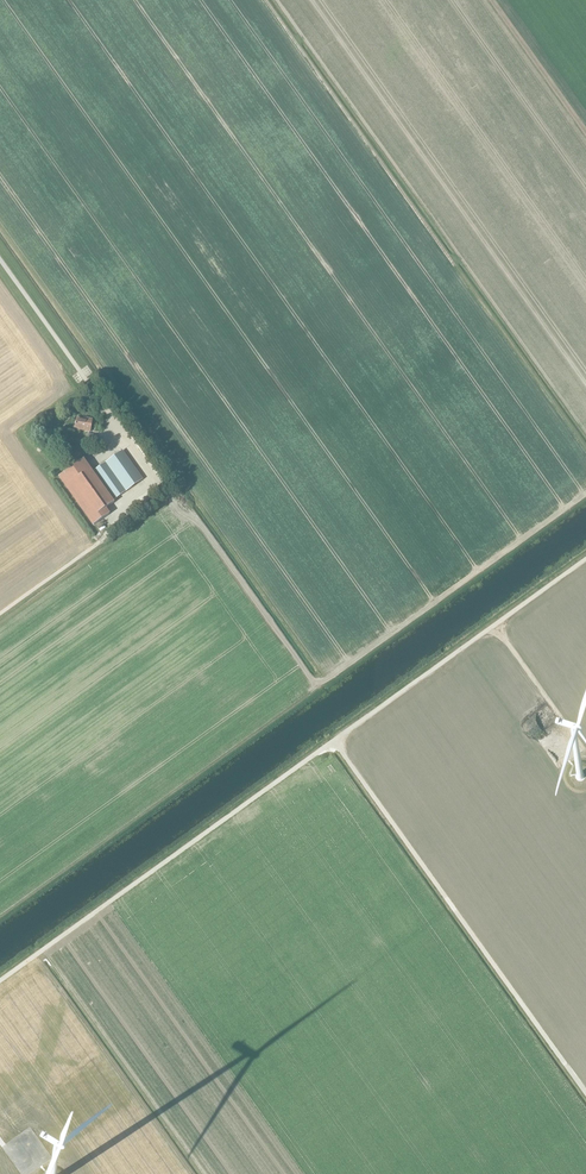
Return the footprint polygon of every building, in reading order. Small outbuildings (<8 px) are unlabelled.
[(91,427),(92,419),(87,418),(87,419),(77,418),(75,428),(80,428),(80,430),(90,431),(88,441),(96,443),(97,435),(92,434),(93,428),(91,427)] [(123,451),(106,463),(126,491),(143,479),(123,451)] [(84,459),(59,476),(94,525),(109,514),(105,509),(115,502),(113,500),(93,472),(84,459)] [(93,472),(113,500),(126,491),(106,463),(93,472)]
